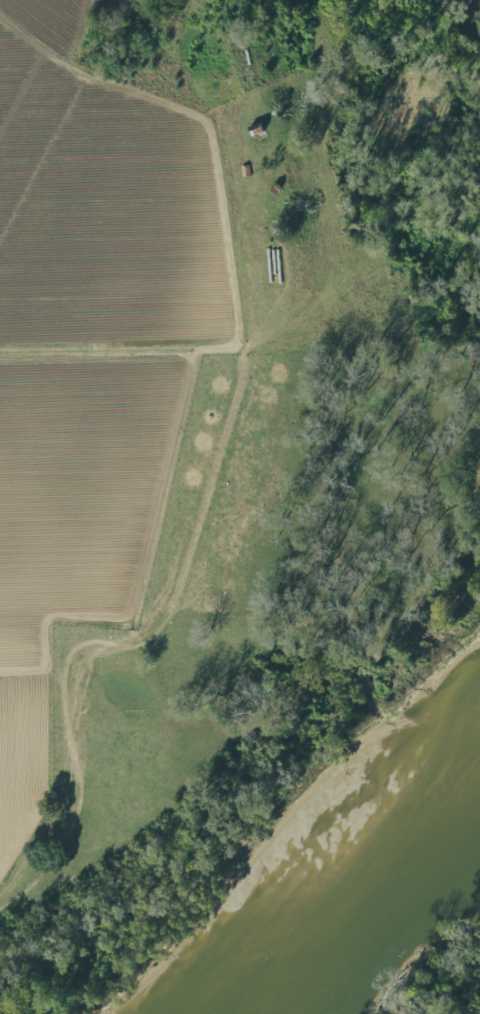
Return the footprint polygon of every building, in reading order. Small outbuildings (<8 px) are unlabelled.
[(255,142),(267,139),(263,124),(251,127),(255,142)]
